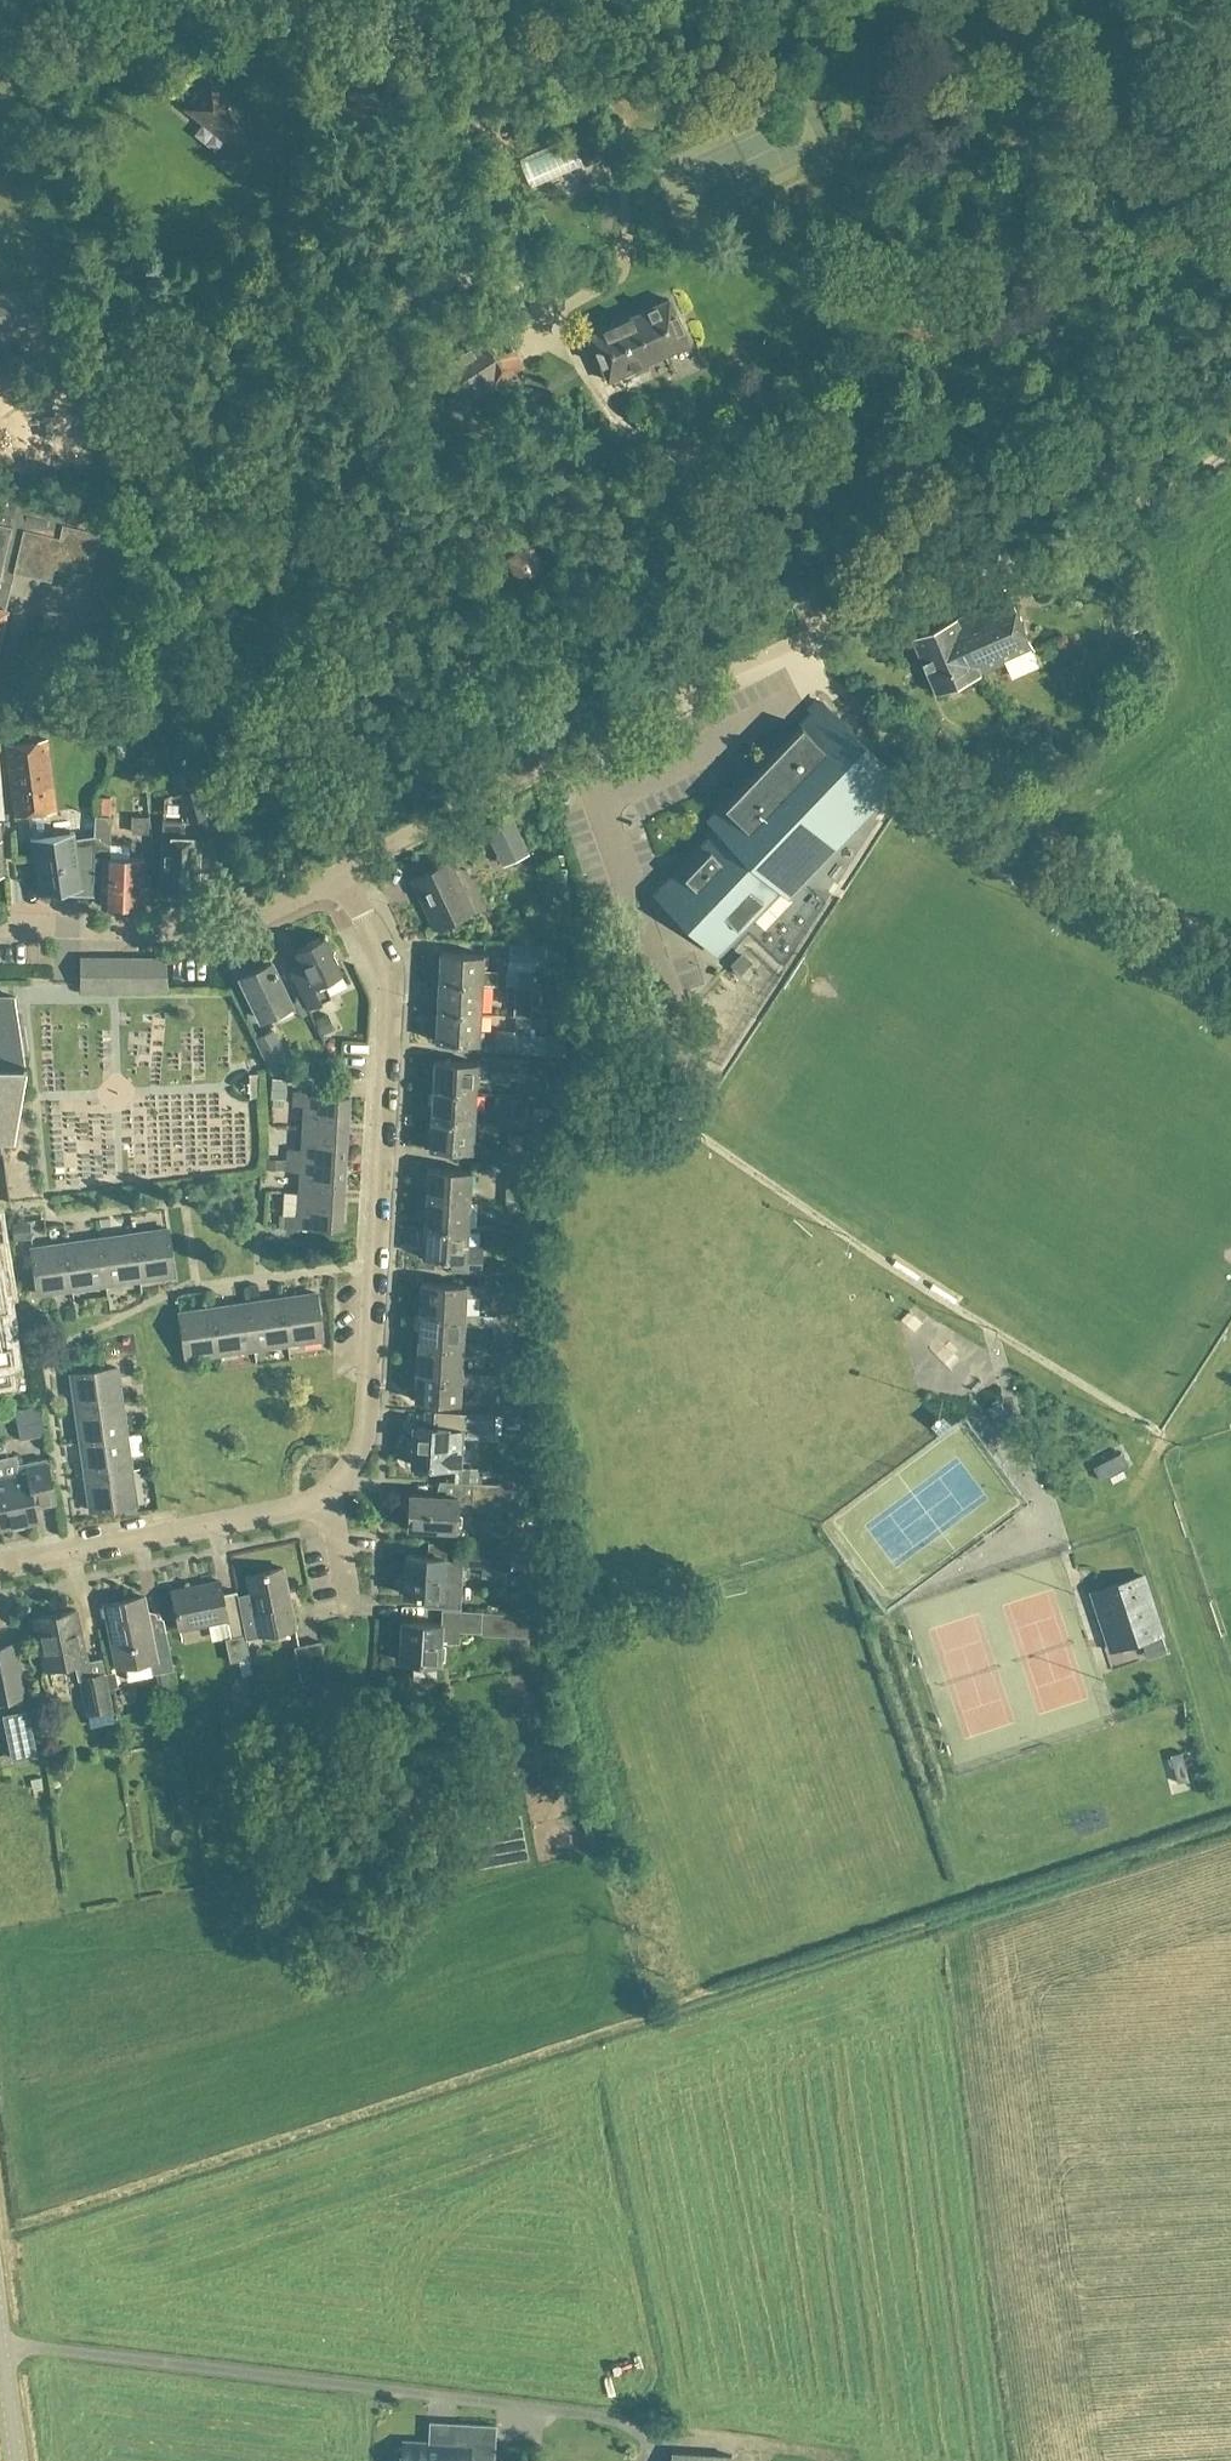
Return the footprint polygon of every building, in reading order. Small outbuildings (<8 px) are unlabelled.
[(246,182),(288,130),(256,104),(250,112),(210,79),(187,108),(227,141),(215,157),(246,182)] [(392,92),(347,91),(348,123),(391,124),(392,92)] [(41,292),(40,286),(0,293),(0,330),(46,323),(43,305),(57,303),(56,290),(41,292)] [(669,297),(588,334),(609,379),(690,341),(669,297)] [(497,322),(440,360),(467,401),(524,363),(497,322)] [(4,567),(53,579),(57,565),(93,574),(103,531),(87,528),(90,513),(0,491),(0,521),(14,525),(4,567)] [(4,567),(14,525),(0,521),(0,584),(4,567)] [(505,557),(516,577),(526,582),(542,573),(543,562),(531,543),(505,557)] [(937,691),(1006,661),(1013,676),(1041,665),(1034,649),(1035,649),(1012,595),(914,637),(937,691)] [(9,609),(0,607),(0,647),(9,609)] [(766,899),(793,870),(804,880),(855,827),(902,776),(824,701),(776,751),(725,804),(734,812),(663,887),(693,915),(686,921),(689,923),(695,917),(724,945),(753,915),(751,913),(766,899)] [(45,835),(42,813),(57,811),(47,738),(6,744),(16,816),(30,814),(33,836),(31,837),(39,893),(81,887),(82,894),(96,894),(96,878),(94,878),(95,843),(95,833),(76,836),(76,831),(45,835)] [(178,774),(183,791),(181,792),(187,816),(189,823),(208,815),(201,786),(199,787),(195,770),(178,774)] [(511,812),(484,824),(499,857),(526,844),(511,812)] [(95,814),(95,833),(95,843),(94,878),(96,878),(96,894),(103,894),(103,904),(143,905),(144,856),(111,855),(111,814),(95,814)] [(132,815),(132,831),(148,831),(148,815),(132,815)] [(184,819),(165,819),(162,890),(198,892),(200,836),(184,835),(184,819)] [(554,853),(554,861),(565,862),(565,854),(554,853)] [(451,860),(413,878),(436,927),(474,909),(451,860)] [(567,880),(569,868),(557,867),(555,879),(567,880)] [(325,934),(296,948),(301,958),(287,964),(308,1007),(332,995),(325,980),(343,972),(325,934)] [(510,942),(509,951),(507,967),(518,968),(518,985),(533,986),(534,969),(536,969),(536,964),(546,964),(548,944),(510,942)] [(441,951),(439,982),(482,984),(482,983),(497,983),(498,969),(483,969),(484,954),(441,951)] [(744,954),(732,967),(741,975),(743,974),(741,973),(752,962),(744,954)] [(120,995),(120,990),(167,991),(168,956),(81,955),(80,990),(101,990),(101,995),(120,995)] [(271,960),(241,976),(262,1018),(293,1003),(271,960)] [(439,982),(438,1010),(481,1013),(482,984),(439,982)] [(517,1004),(516,1014),(531,1015),(532,1004),(540,1005),(541,987),(533,986),(518,985),(517,1004)] [(0,996),(0,1152),(3,1152),(1,1140),(15,1141),(21,1088),(25,1054),(24,1054),(16,996),(0,996)] [(481,1013),(438,1010),(436,1040),(479,1043),(481,1013)] [(274,1027),(255,1037),(272,1072),(292,1063),(274,1027)] [(495,1029),(494,1051),(530,1053),(531,1031),(515,1030),(495,1029)] [(549,1032),(548,1052),(568,1053),(569,1034),(549,1032)] [(513,1079),(527,1080),(530,1058),(495,1055),(493,1077),(513,1079)] [(434,1059),(433,1089),(476,1091),(478,1061),(434,1059)] [(259,1073),(250,1073),(251,1096),(260,1096),(259,1073)] [(273,1077),(272,1096),(287,1097),(288,1078),(273,1077)] [(433,1089),(431,1118),(475,1120),(476,1091),(433,1089)] [(303,1128),(349,1129),(351,1096),(305,1094),(306,1090),(295,1090),(294,1103),(304,1104),(303,1128)] [(498,1093),(498,1122),(526,1122),(526,1094),(498,1093)] [(475,1120),(431,1118),(430,1148),(473,1150),(475,1120)] [(545,1126),(533,1126),(532,1150),(545,1150),(545,1126)] [(302,1148),(289,1148),(289,1158),(288,1160),(348,1162),(349,1129),(303,1128),(302,1148)] [(508,1151),(502,1151),(498,1150),(497,1160),(508,1161),(508,1162),(523,1163),(525,1135),(510,1134),(508,1151)] [(269,1157),(268,1168),(288,1169),(288,1160),(289,1158),(269,1157)] [(348,1162),(288,1160),(288,1169),(300,1170),(299,1193),(347,1195),(348,1162)] [(508,1162),(508,1166),(506,1201),(521,1202),(523,1163),(508,1162)] [(428,1167),(427,1197),(470,1200),(472,1169),(428,1167)] [(298,1215),(290,1214),(287,1214),(286,1228),(298,1229),(298,1226),(345,1228),(347,1195),(299,1193),(298,1215)] [(427,1197),(425,1226),(468,1228),(470,1200),(427,1197)] [(521,1202),(506,1201),(505,1220),(520,1221),(521,1202)] [(31,1220),(13,1222),(14,1238),(33,1237),(31,1220)] [(468,1228),(425,1226),(424,1256),(452,1257),(452,1268),(482,1270),(483,1245),(468,1244),(468,1228)] [(134,1232),(140,1278),(175,1273),(168,1227),(134,1232)] [(134,1232),(100,1237),(107,1283),(140,1278),(134,1232)] [(100,1237),(66,1242),(73,1288),(107,1283),(100,1237)] [(73,1288),(66,1242),(32,1247),(38,1293),(73,1288)] [(496,1294),(516,1296),(518,1280),(497,1278),(496,1294)] [(422,1281),(420,1310),(465,1313),(465,1312),(466,1295),(487,1296),(487,1284),(422,1281)] [(315,1291),(281,1296),(287,1342),(322,1337),(315,1291)] [(287,1342),(281,1296),(247,1301),(254,1347),(287,1342)] [(247,1301),(214,1306),(220,1351),(254,1347),(247,1301)] [(220,1351),(214,1306),(179,1311),(186,1356),(220,1351)] [(420,1310),(419,1339),(464,1341),(465,1324),(485,1325),(486,1313),(465,1312),(465,1313),(420,1310)] [(496,1314),(495,1326),(515,1327),(516,1315),(496,1314)] [(9,1379),(5,1356),(12,1355),(10,1340),(2,1341),(0,1328),(0,1381),(9,1379)] [(464,1341),(419,1339),(417,1368),(462,1370),(463,1353),(484,1354),(484,1342),(464,1341)] [(76,1408),(122,1402),(117,1367),(71,1374),(76,1408)] [(462,1370),(417,1368),(415,1398),(460,1401),(461,1382),(481,1383),(482,1371),(462,1370)] [(522,1412),(523,1392),(502,1391),(500,1410),(522,1412)] [(991,1406),(996,1418),(1008,1414),(1003,1401),(991,1406)] [(122,1402),(76,1408),(81,1442),(127,1436),(122,1402)] [(41,1404),(15,1409),(17,1419),(30,1417),(34,1436),(47,1434),(41,1404)] [(414,1424),(412,1463),(461,1465),(462,1435),(475,1436),(475,1431),(494,1433),(495,1413),(435,1410),(434,1425),(414,1424)] [(132,1470),(127,1436),(81,1442),(86,1476),(132,1470)] [(1103,1480),(1130,1465),(1123,1451),(1095,1466),(1103,1480)] [(0,1479),(0,1529),(13,1526),(17,1529),(25,1528),(28,1523),(38,1521),(31,1489),(52,1485),(47,1458),(18,1464),(20,1475),(0,1479)] [(132,1470),(86,1476),(91,1511),(137,1504),(132,1470)] [(503,1482),(547,1484),(547,1476),(525,1475),(525,1473),(503,1472),(503,1482)] [(522,1484),(504,1483),(473,1482),(473,1504),(520,1506),(522,1484)] [(404,1510),(409,1514),(409,1526),(457,1529),(459,1495),(411,1492),(410,1498),(405,1501),(404,1510)] [(400,1572),(399,1590),(401,1590),(404,1590),(404,1592),(423,1593),(423,1603),(422,1603),(422,1604),(461,1606),(461,1604),(456,1604),(457,1576),(462,1576),(463,1562),(482,1563),(482,1572),(508,1573),(508,1568),(509,1548),(509,1546),(454,1544),(453,1558),(444,1558),(444,1555),(427,1554),(427,1552),(425,1552),(425,1554),(406,1553),(405,1572),(401,1572),(400,1572)] [(509,1548),(508,1568),(529,1569),(532,1569),(532,1572),(542,1573),(546,1548),(541,1548),(509,1546),(509,1548)] [(251,1591),(238,1593),(241,1612),(245,1632),(246,1637),(247,1637),(260,1635),(296,1628),(284,1568),(248,1575),(251,1591)] [(1168,1651),(1162,1632),(1163,1631),(1144,1574),(1107,1586),(1126,1644),(1143,1638),(1149,1657),(1168,1651)] [(220,1580),(172,1589),(176,1608),(180,1627),(227,1618),(231,1635),(245,1632),(241,1612),(238,1593),(237,1590),(222,1593),(220,1580)] [(144,1596),(106,1604),(118,1667),(151,1661),(152,1667),(153,1674),(157,1673),(173,1670),(166,1632),(152,1634),(144,1596)] [(441,1608),(440,1621),(402,1620),(401,1658),(442,1660),(443,1641),(461,1641),(461,1629),(483,1630),(484,1610),(484,1609),(441,1608)] [(77,1610),(36,1618),(46,1669),(75,1663),(88,1661),(87,1659),(77,1610)] [(483,1630),(482,1633),(512,1634),(513,1612),(484,1610),(483,1630)] [(231,1635),(226,1636),(231,1660),(250,1657),(247,1637),(246,1637),(245,1632),(231,1635)] [(296,1644),(304,1685),(330,1680),(323,1639),(296,1644)] [(25,1692),(13,1641),(0,1644),(0,1698),(25,1692)] [(88,1661),(75,1663),(78,1679),(80,1678),(87,1713),(113,1708),(102,1656),(87,1659),(88,1661)] [(13,1759),(38,1754),(33,1732),(8,1737),(13,1759)] [(1185,1750),(1173,1753),(1180,1779),(1191,1776),(1185,1750)] [(392,1869),(378,1862),(372,1874),(385,1881),(392,1869)] [(371,1938),(353,1947),(359,1958),(376,1949),(371,1938)] [(498,2424),(432,2420),(431,2442),(406,2441),(405,2446),(401,2446),(398,2449),(397,2460),(473,2460),(473,2452),(498,2453),(498,2424)] [(734,2452),(673,2450),(673,2456),(673,2460),(734,2460),(734,2452)]
